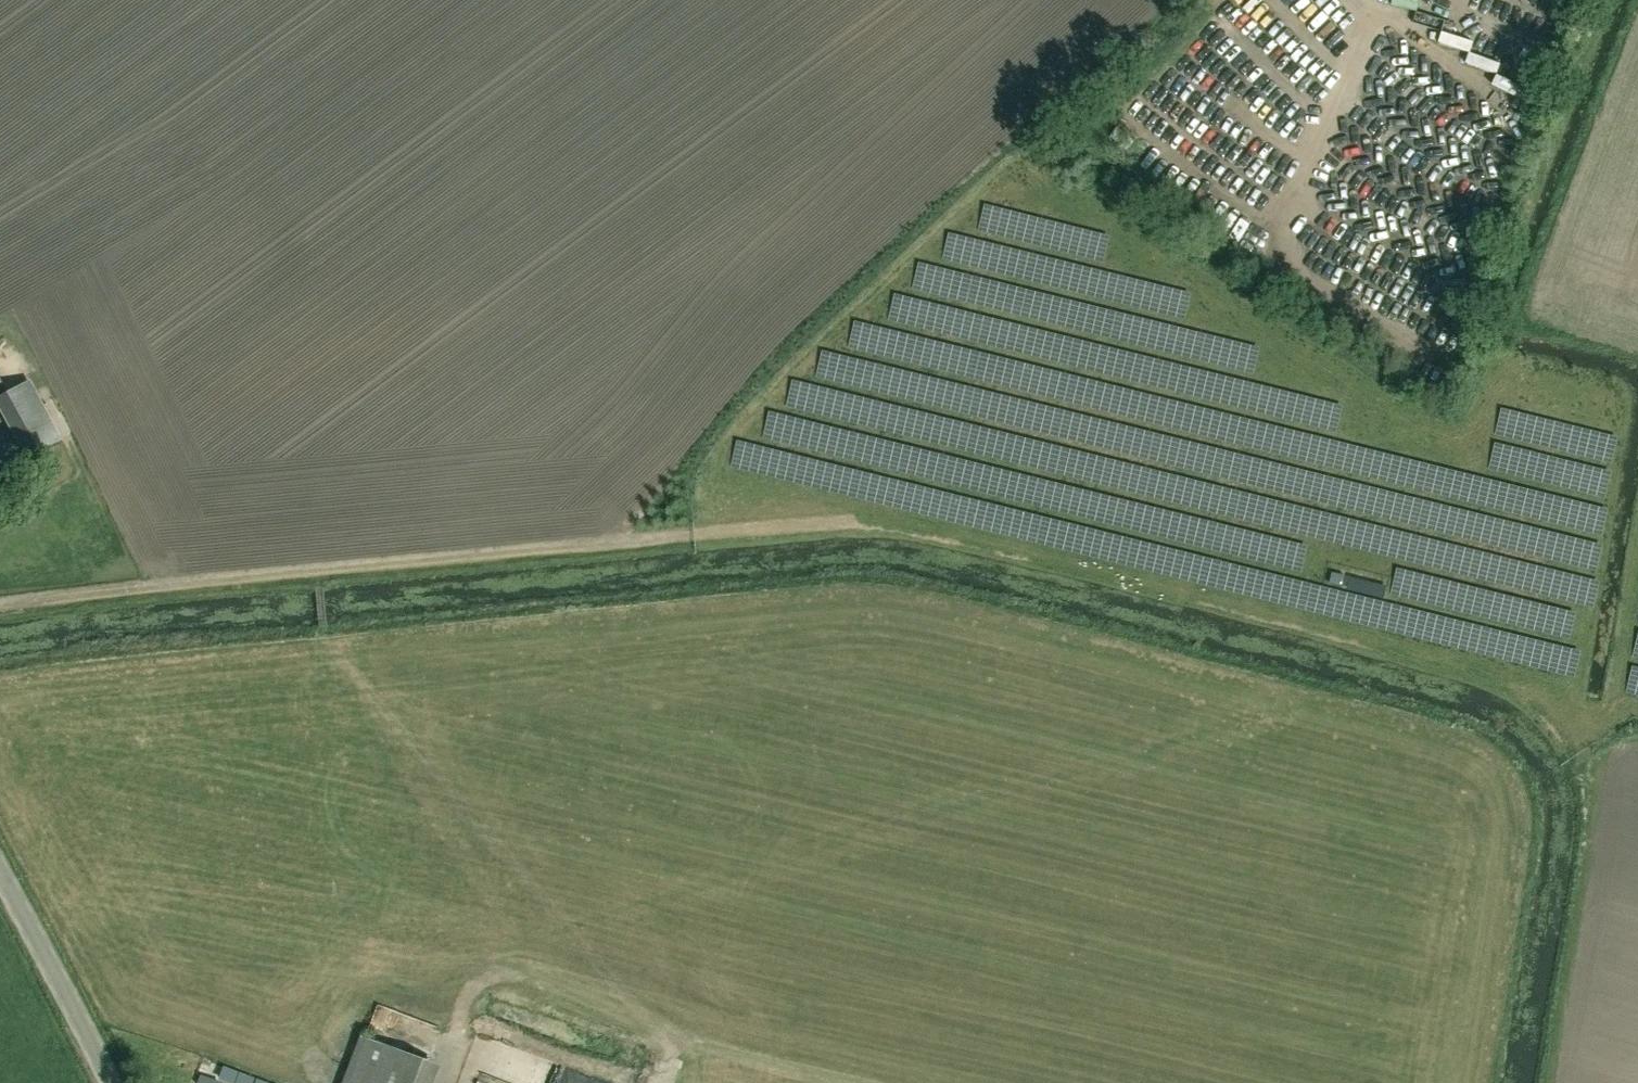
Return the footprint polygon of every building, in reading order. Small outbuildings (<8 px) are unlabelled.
[(10,356),(0,341),(0,363),(10,356)] [(6,423),(37,407),(26,386),(0,399),(0,412),(6,423)] [(425,1053),(439,1017),(378,993),(364,1032),(389,1041),(391,1036),(415,1045),(414,1049),(425,1053)] [(431,1065),(361,1038),(344,1082),(424,1082),(431,1065)]
